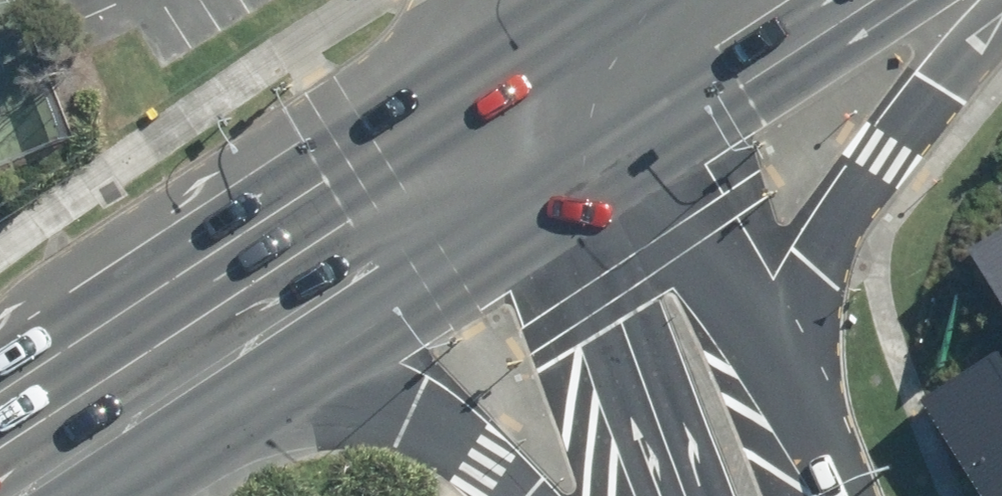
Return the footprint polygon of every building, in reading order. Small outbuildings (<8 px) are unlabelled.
[(978,238),(1001,275),(1001,223),(978,238)] [(934,386),(1001,491),(1001,343),(934,386)]
